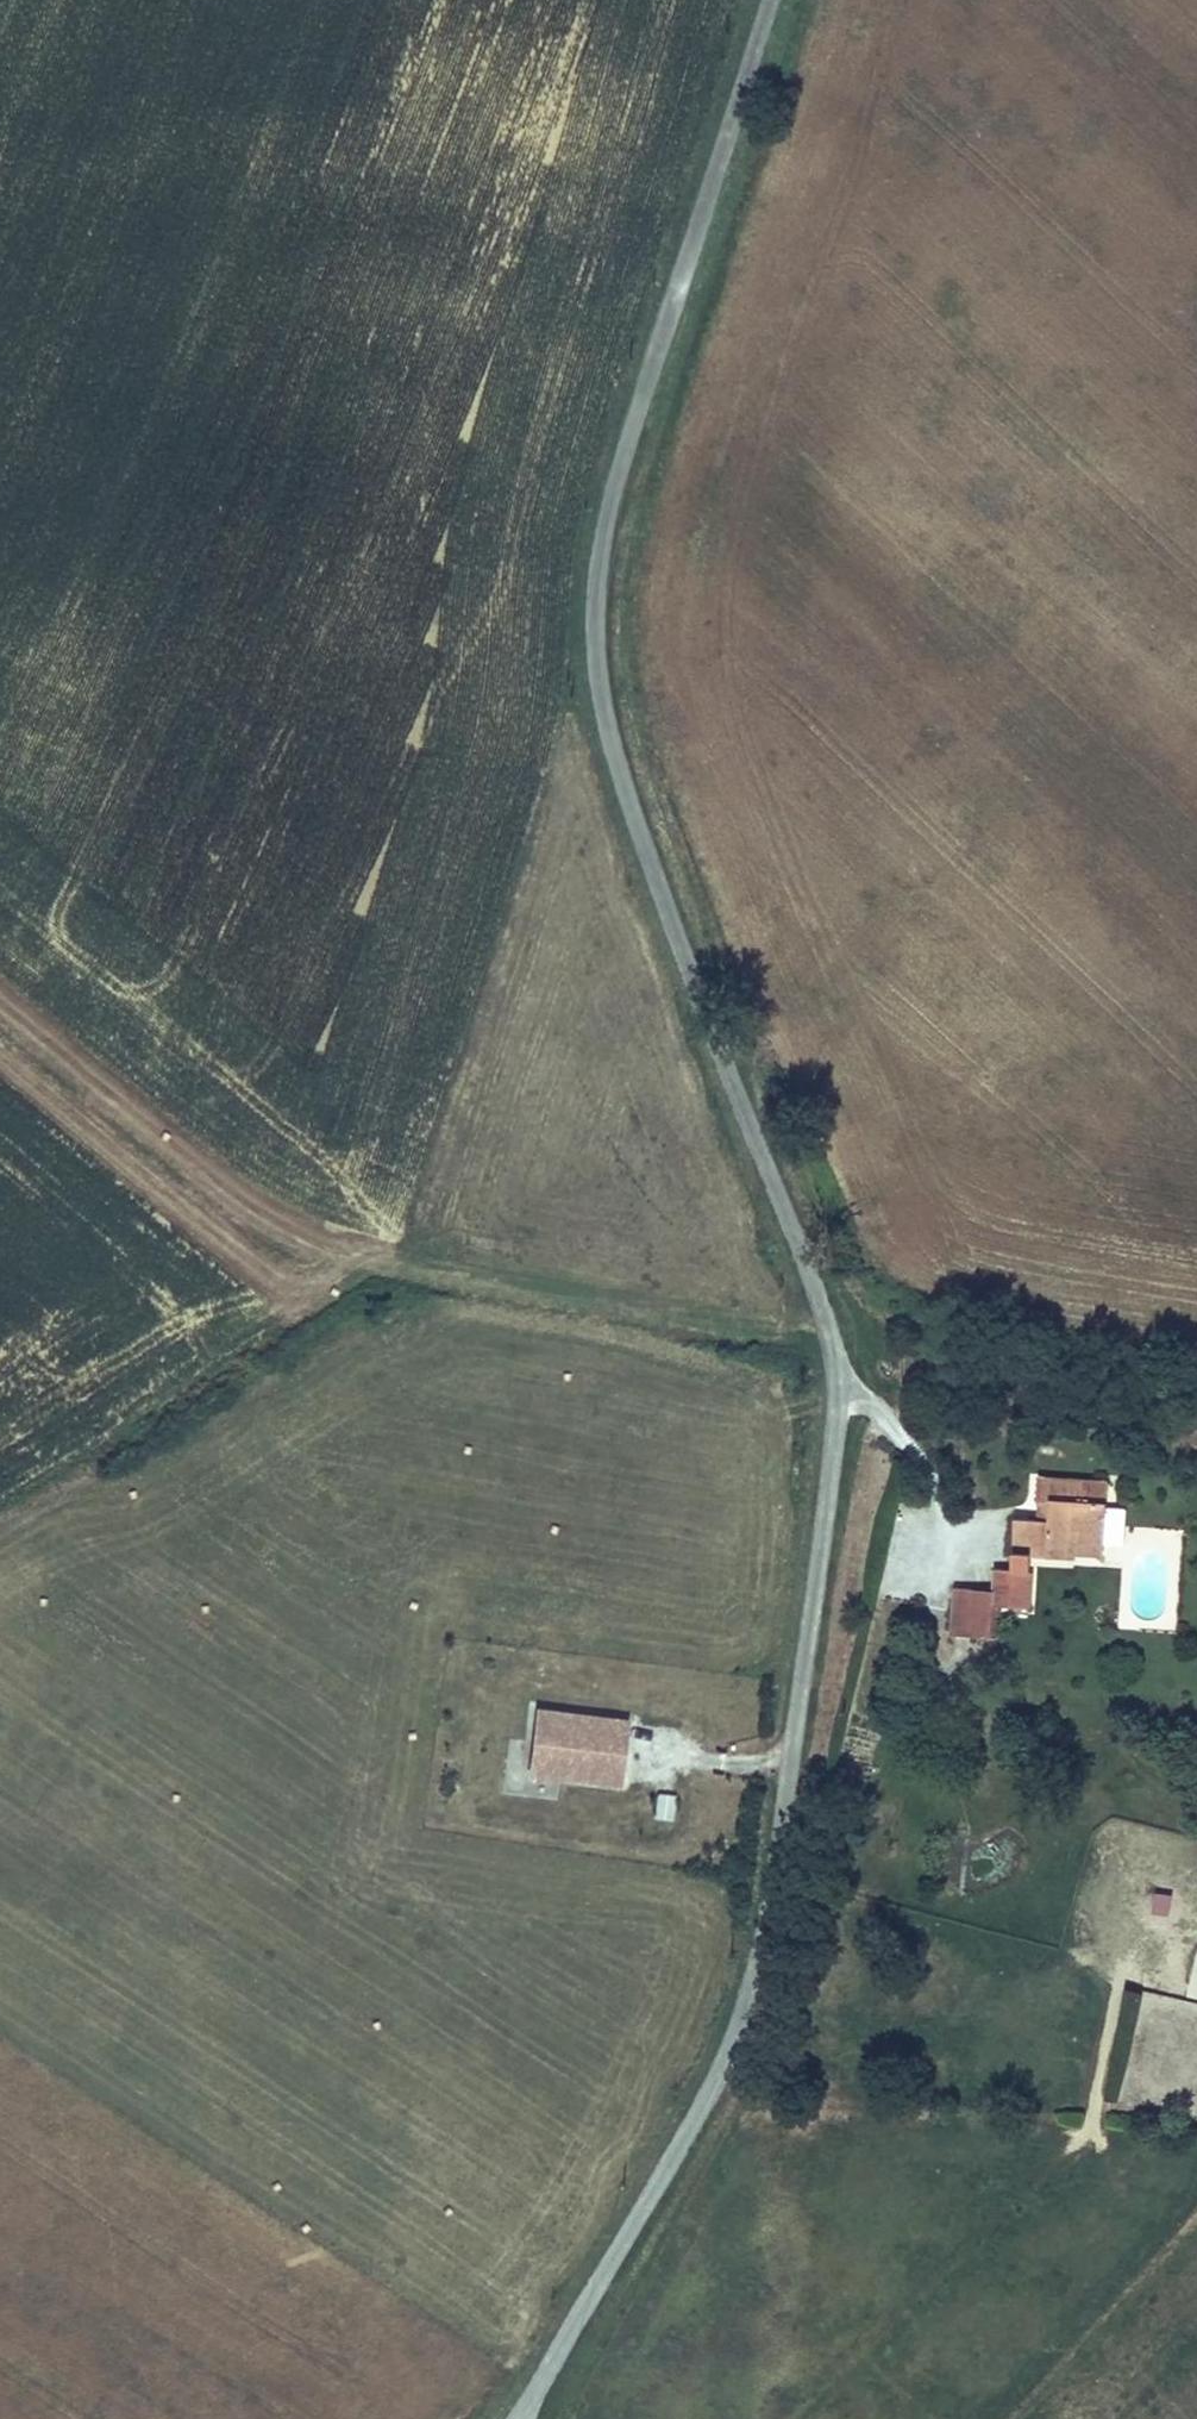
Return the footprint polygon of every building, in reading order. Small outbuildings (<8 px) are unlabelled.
[(1105,1538),(1109,1472),(1038,1468),(1036,1509),(1017,1508),(1013,1568),(993,1567),(991,1591),(952,1588),(949,1634),(987,1636),(989,1607),(1026,1610),(1030,1551),(1045,1552),(1046,1537),(1047,1522),(1077,1524),(1076,1536),(1105,1538)] [(1107,1542),(1124,1542),(1125,1504),(1108,1503),(1107,1542)] [(1057,1547),(1104,1550),(1105,1538),(1076,1536),(1077,1524),(1047,1522),(1046,1537),(1058,1538),(1057,1547)] [(632,1716),(537,1703),(527,1776),(623,1789),(632,1716)] [(673,1823),(676,1795),(657,1793),(654,1821),(673,1823)] [(1170,1891),(1153,1890),(1152,1910),(1170,1911),(1170,1891)]
